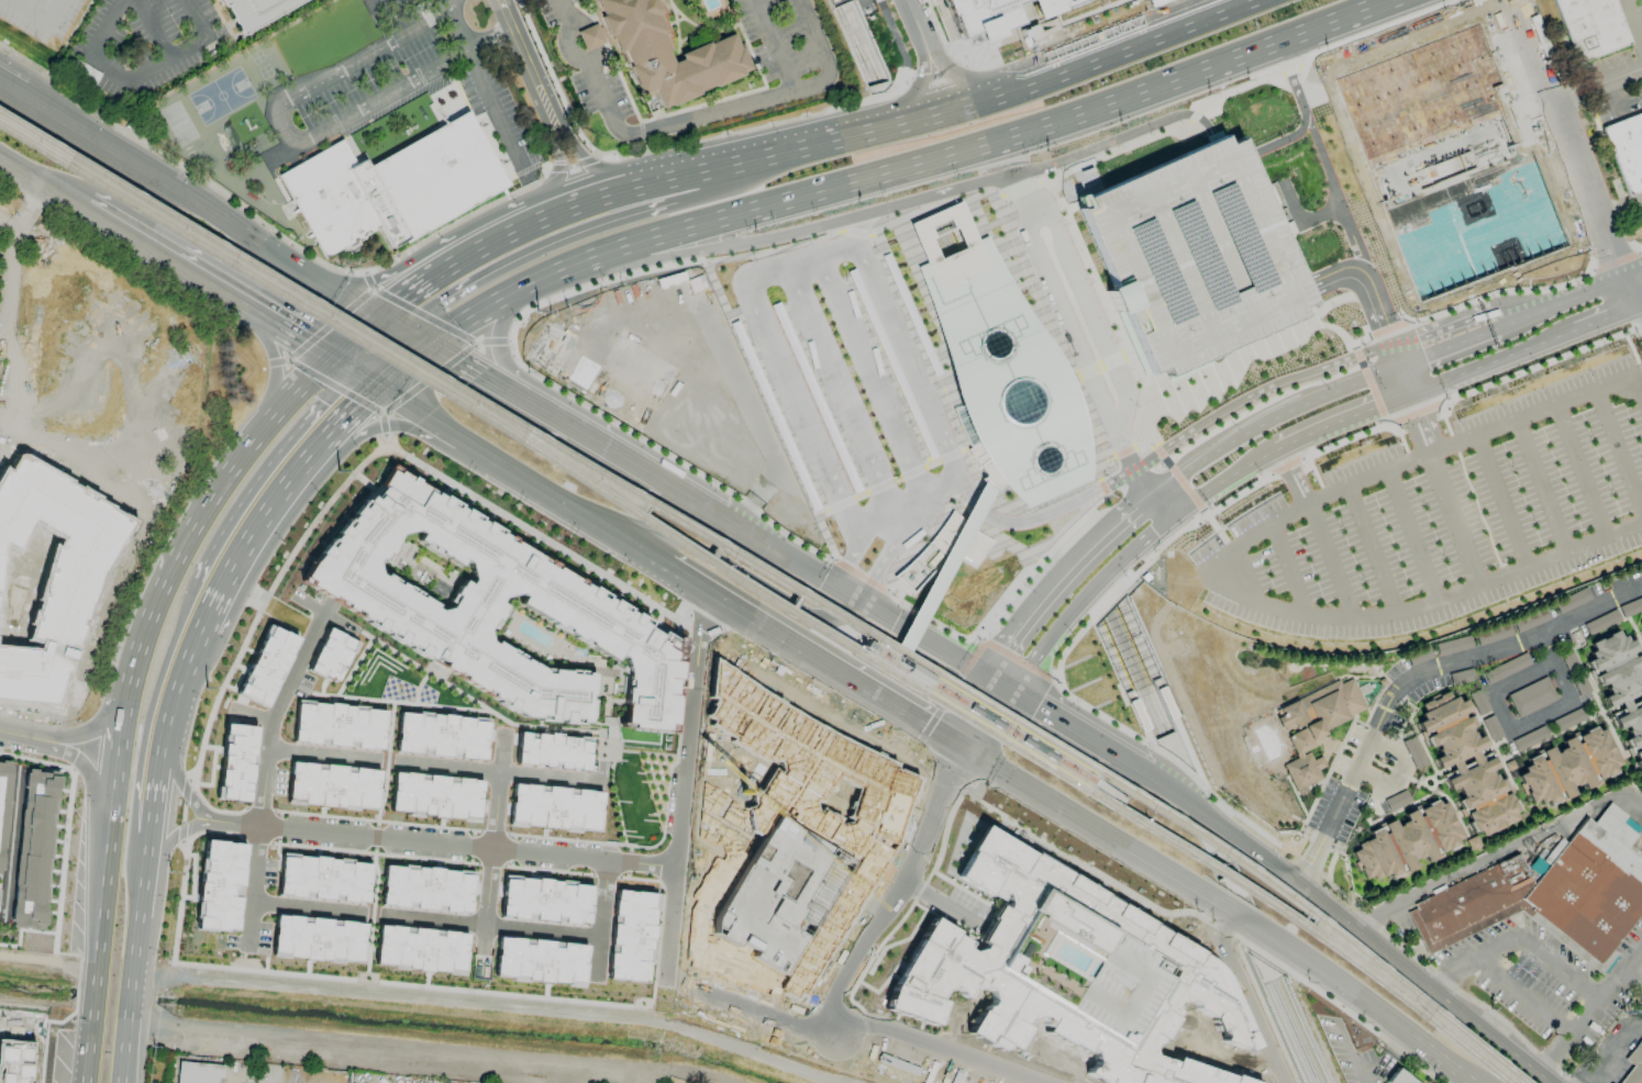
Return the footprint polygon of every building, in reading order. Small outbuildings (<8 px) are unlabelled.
[(242,34),(222,0),(302,0),(242,34)] [(641,99),(597,0),(645,0),(672,59),(732,33),(751,75),(662,113),(653,93),(641,99)] [(876,54),(862,17),(861,17),(855,0),(852,0),(836,6),(845,30),(858,25),(863,38),(855,42),(867,75),(873,72),(877,84),(887,80),(877,53),(876,54)] [(946,43),(968,35),(973,45),(998,35),(997,31),(1077,0),(930,0),(946,43)] [(1613,0),(1552,0),(1574,63),(1629,44),(1613,0)] [(1333,79),(1418,298),(1562,242),(1527,152),(1517,155),(1509,134),(1519,131),(1477,23),(1333,79)] [(1599,126),(1641,109),(1641,194),(1629,199),(1599,126)] [(390,246),(379,226),(323,257),(277,175),(342,138),(355,163),(363,158),(367,166),(439,126),(466,111),(508,186),(403,243),(402,239),(390,246)] [(1238,136),(1246,156),(1303,286),(1309,297),(1300,301),(1295,303),(1299,314),(1207,355),(1211,364),(1171,381),(1163,364),(1141,372),(1110,302),(1101,282),(1109,279),(1077,205),(1073,196),(1091,188),(1211,135),(1220,132),(1224,142),(1238,136)] [(958,202),(909,222),(928,263),(918,267),(935,315),(950,367),(958,409),(953,411),(958,425),(967,449),(985,476),(983,478),(988,483),(994,489),(1001,480),(1027,507),(1090,479),(1084,428),(1068,380),(1051,346),(1022,302),(986,237),(977,239),(958,202)] [(53,704),(0,699),(0,648),(38,650),(41,640),(29,637),(47,572),(51,574),(53,569),(48,568),(54,548),(56,548),(63,536),(32,520),(14,549),(3,543),(0,549),(0,477),(4,470),(9,472),(18,456),(24,457),(78,489),(76,493),(90,501),(92,499),(107,507),(106,509),(129,522),(100,572),(99,572),(89,604),(88,603),(82,619),(80,618),(78,625),(81,626),(66,674),(63,673),(53,704)] [(303,588),(533,718),(557,719),(567,725),(571,719),(588,720),(592,672),(543,669),(487,637),(488,628),(492,628),(499,616),(500,595),(519,596),(521,597),(516,605),(607,656),(626,657),(622,727),(664,730),(668,724),(673,724),(676,679),(678,675),(679,655),(687,641),(388,471),(373,496),(355,495),(303,588)] [(951,510),(928,540),(911,559),(892,577),(911,591),(923,579),(950,548),(973,562),(990,542),(970,529),(951,510)] [(38,650),(0,648),(0,549),(3,543),(14,549),(32,520),(63,536),(56,548),(54,548),(48,568),(53,569),(51,574),(47,572),(29,637),(41,640),(38,650)] [(1591,599),(1586,587),(1553,602),(1558,614),(1591,599)] [(1618,604),(1621,615),(1641,609),(1641,597),(1618,604)] [(1587,634),(1620,620),(1616,609),(1582,624),(1587,634)] [(1482,632),(1486,643),(1512,634),(1508,623),(1482,632)] [(236,695),(266,708),(298,638),(267,625),(236,695)] [(308,669),(337,683),(356,641),(326,628),(308,669)] [(1639,691),(1641,690),(1641,666),(1641,665),(1641,664),(1641,662),(1638,653),(1630,657),(1634,643),(1631,639),(1623,642),(1618,630),(1591,641),(1587,661),(1585,661),(1594,683),(1607,686),(1601,710),(1617,703),(1622,714),(1611,718),(1616,730),(1624,726),(1628,737),(1614,743),(1636,749),(1632,769),(1641,772),(1641,692),(1639,691)] [(1438,656),(1472,647),(1468,635),(1435,644),(1438,656)] [(1490,669),(1495,680),(1530,664),(1525,653),(1490,669)] [(1507,695),(1518,718),(1556,699),(1545,676),(1507,695)] [(1272,707),(1281,733),(1286,732),(1295,759),(1283,763),(1293,790),(1321,780),(1317,769),(1324,766),(1321,756),(1311,760),(1308,750),(1314,748),(1311,739),(1324,735),(1321,727),(1365,712),(1353,678),(1339,683),(1272,707)] [(1489,711),(1481,691),(1470,696),(1478,716),(1489,711)] [(1517,821),(1496,768),(1497,768),(1492,756),(1480,761),(1476,751),(1486,747),(1482,735),(1474,738),(1469,728),(1475,726),(1463,696),(1450,701),(1446,692),(1417,703),(1424,719),(1417,722),(1427,748),(1434,745),(1438,756),(1432,758),(1437,769),(1449,764),(1454,776),(1443,780),(1448,791),(1454,788),(1463,811),(1465,810),(1476,838),(1517,821)] [(292,742),(317,744),(317,737),(327,738),(326,745),(382,751),(386,710),(296,701),(292,742)] [(1555,732),(1586,719),(1581,708),(1550,721),(1555,732)] [(394,751),(429,754),(429,755),(457,757),(457,759),(485,761),(489,718),(397,711),(394,751)] [(1482,719),(1491,742),(1502,737),(1493,715),(1482,719)] [(249,802),(255,726),(223,724),(217,800),(249,802)] [(1512,741),(1517,752),(1549,736),(1543,725),(1512,741)] [(1531,809),(1571,791),(1570,788),(1580,783),(1581,787),(1621,769),(1601,725),(1573,737),(1572,735),(1560,741),(1563,748),(1553,752),(1551,747),(1525,759),(1528,767),(1515,773),(1531,809)] [(589,770),(592,735),(516,730),(513,766),(589,770)] [(1402,744),(1415,769),(1426,763),(1413,738),(1402,744)] [(0,761),(0,874),(2,874),(9,762),(0,761)] [(376,810),(378,769),(289,763),(287,803),(376,810)] [(58,773),(25,769),(22,808),(25,808),(14,926),(43,929),(58,773)] [(483,778),(425,774),(425,773),(392,770),(389,814),(480,821),(483,778)] [(598,832),(601,790),(575,788),(575,795),(566,794),(567,786),(542,785),(542,784),(510,781),(507,825),(598,832)] [(1410,802),(1405,790),(1383,799),(1388,811),(1410,802)] [(1462,841),(1442,798),(1402,815),(1405,821),(1395,826),(1392,820),(1366,831),(1370,840),(1349,849),(1364,882),(1387,872),(1390,879),(1415,868),(1412,861),(1423,856),(1425,863),(1442,855),(1440,850),(1462,841)] [(1586,817),(1641,863),(1641,912),(1612,949),(1618,953),(1601,974),(1530,917),(1533,913),(1530,911),(1532,908),(1521,900),(1533,884),(1586,817)] [(1231,1074),(1256,1082),(1099,1082),(1084,1073),(1087,1068),(1090,1068),(1094,1062),(1091,1051),(1086,1049),(1084,1053),(1069,1043),(1068,1046),(1043,1030),(1046,1027),(1040,1024),(1040,1020),(1035,1017),(1025,1019),(1022,1025),(1028,1028),(1014,1050),(1006,1045),(1003,1049),(1000,1047),(998,1050),(965,1032),(979,1009),(981,1011),(984,1006),(988,1005),(990,1001),(988,990),(980,985),(978,989),(970,984),(964,997),(959,995),(957,991),(953,987),(942,990),(936,1000),(943,1002),(935,1026),(885,1007),(892,984),(898,974),(931,919),(968,942),(966,948),(969,951),(980,949),(984,944),(978,940),(991,918),(990,917),(997,905),(1003,908),(1006,902),(1005,893),(998,890),(996,891),(990,889),(986,895),(955,877),(970,851),(967,849),(981,826),(1199,954),(1210,961),(1220,971),(1225,981),(1254,1047),(1245,1050),(1219,1040),(1222,1035),(1219,1029),(1216,1032),(1210,1018),(1194,1008),(1192,1004),(1187,1001),(1178,1003),(1175,1008),(1176,1013),(1162,1040),(1158,1039),(1156,1043),(1153,1045),(1150,1049),(1152,1054),(1173,1062),(1174,1058),(1231,1076),(1231,1074)] [(196,929),(238,932),(243,843),(201,841),(196,929)] [(1429,956),(1408,912),(1417,908),(1414,904),(1519,853),(1533,884),(1521,900),(1532,908),(1530,911),(1533,913),(1530,917),(1523,913),(1521,911),(1507,917),(1429,956)] [(370,862),(281,855),(278,896),(367,903),(370,862)] [(380,906),(469,913),(472,872),(383,865),(380,906)] [(500,917),(588,925),(592,884),(503,877),(500,917)] [(655,893),(614,890),(606,979),(648,982),(655,893)] [(1029,911),(1036,915),(1034,918),(1095,956),(1065,1007),(1012,976),(1018,969),(1011,965),(1016,959),(1005,952),(1029,911)] [(364,922),(274,916),(272,958),(362,963),(364,922)] [(374,967),(463,972),(466,932),(377,926),(374,967)] [(586,944),(497,938),(494,979),(583,985),(586,944)] [(1641,1039),(1641,1040),(1641,1074),(1633,1067),(1624,1060),(1641,1039)] [(224,1064),(223,1082),(178,1082),(179,1061),(224,1064)] [(1633,1067),(1641,1074),(1641,1082),(1620,1082),(1633,1067)] [(1398,1068),(1417,1082),(1387,1082),(1398,1068)]
